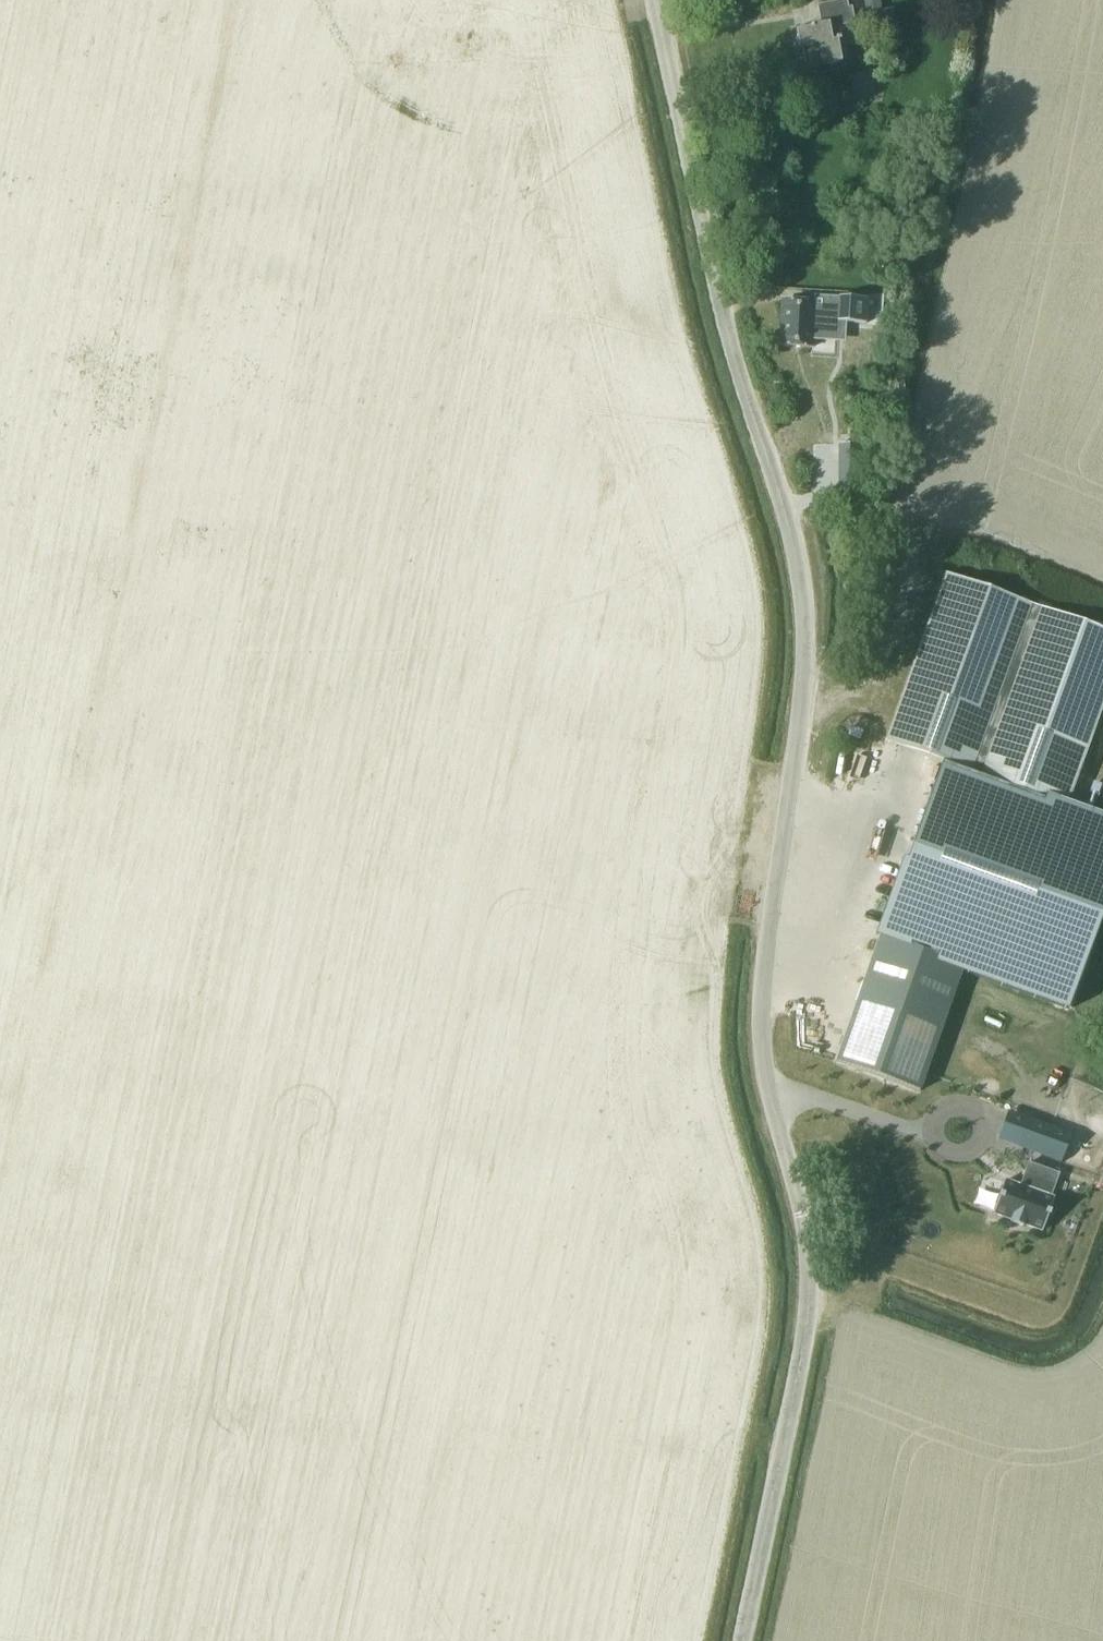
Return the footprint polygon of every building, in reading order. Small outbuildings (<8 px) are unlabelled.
[(855,24),(851,7),(848,7),(846,0),(843,0),(817,5),(820,25),(809,27),(810,28),(795,31),(799,49),(802,48),(806,69),(822,66),(841,62),(837,41),(840,41),(838,27),(855,24)] [(867,22),(883,19),(879,0),(863,0),(867,22)] [(897,25),(894,9),(882,12),(885,28),(897,25)] [(813,333),(815,333),(824,334),(826,304),(817,303),(817,301),(808,301),(808,300),(784,298),(781,337),(780,347),(812,349),(813,333)] [(884,318),(886,308),(854,301),(852,312),(884,318)] [(862,458),(862,444),(846,444),(839,444),(839,458),(862,458)] [(836,1062),(919,1091),(962,968),(1069,1006),(1102,911),(1102,826),(1065,812),(1102,705),(1102,632),(945,575),(884,742),(941,763),(836,1062)] [(1060,1162),(1071,1133),(1035,1120),(1025,1148),(1060,1162)] [(1005,1181),(993,1213),(1011,1220),(1010,1222),(1023,1227),(1024,1225),(1042,1231),(1054,1198),(1050,1197),(1059,1174),(1028,1162),(1023,1177),(1026,1179),(1023,1187),(1005,1181)]
